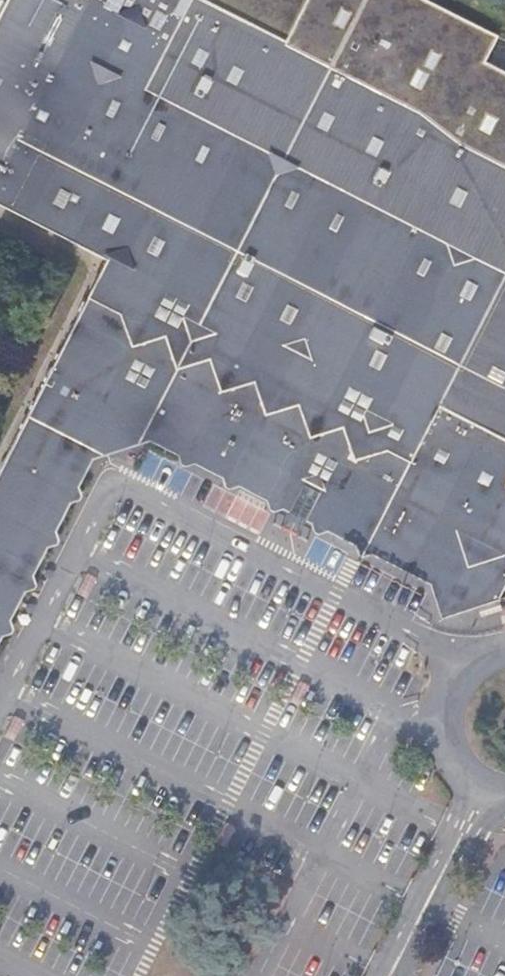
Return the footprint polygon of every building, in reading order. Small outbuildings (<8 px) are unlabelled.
[(504,526),(504,150),(467,130),(401,155),(225,65),(204,0),(87,0),(0,170),(0,201),(112,259),(97,284),(504,526)] [(97,284),(0,468),(0,601),(104,399),(117,407),(423,563),(429,584),(434,606),(451,615),(452,614),(487,603),(504,597),(504,526),(97,284)] [(0,601),(0,637),(111,422),(117,407),(104,399),(0,601)] [(117,407),(111,422),(429,584),(423,563),(117,407)] [(491,612),(487,603),(452,614),(456,624),(491,612)] [(437,619),(451,615),(434,606),(437,619)] [(333,607),(315,643),(354,662),(372,625),(333,607)]
